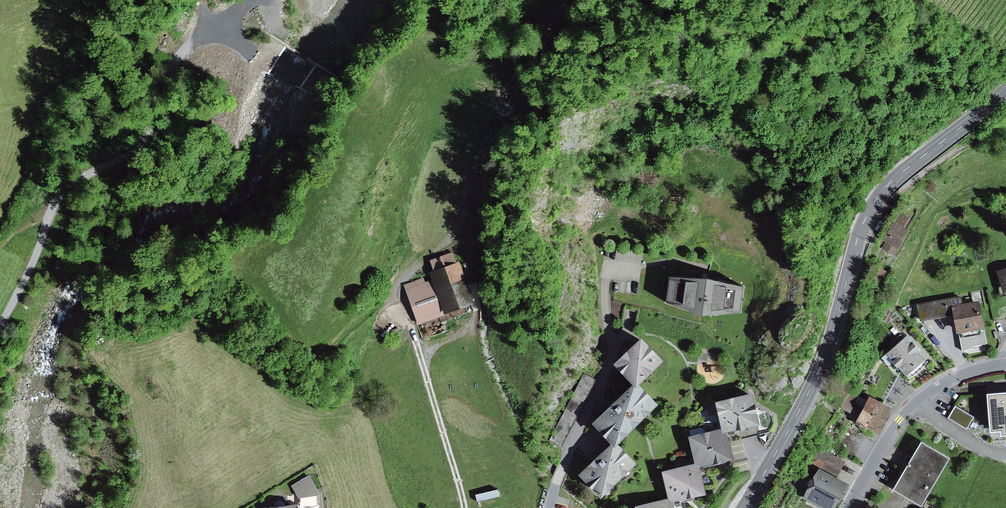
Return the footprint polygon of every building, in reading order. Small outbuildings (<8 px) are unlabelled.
[(424,277),(404,284),(418,323),(446,313),(446,311),(475,300),(460,259),(456,260),(453,250),(430,259),(433,269),(429,270),(432,278),(425,281),(424,277)] [(881,272),(872,266),(866,276),(875,282),(881,272)] [(997,269),(1003,291),(1005,290),(1005,266),(997,269)] [(708,272),(670,273),(667,297),(702,308),(740,306),(744,281),(708,272)] [(961,294),(917,302),(920,319),(953,313),(951,303),(962,301),(961,294)] [(979,298),(962,301),(951,303),(953,313),(956,331),(959,331),(982,327),(984,326),(979,298)] [(982,327),(959,331),(962,349),(972,346),(972,345),(987,343),(984,329),(982,330),(982,327)] [(642,333),(615,358),(636,380),(662,355),(642,333)] [(906,333),(886,351),(893,359),(892,360),(897,365),(898,364),(902,369),(908,377),(916,373),(921,369),(926,364),(928,359),(920,350),(922,349),(915,341),(916,340),(906,333)] [(563,446),(596,379),(583,373),(550,440),(563,446)] [(636,380),(594,418),(614,440),(656,400),(636,380)] [(869,393),(855,387),(841,406),(848,410),(846,415),(856,419),(855,421),(860,423),(859,425),(873,432),(875,427),(880,429),(893,405),(885,400),(869,393)] [(987,390),(990,428),(992,441),(1005,440),(1005,388),(987,390)] [(752,390),(717,398),(724,426),(728,442),(762,434),(752,390)] [(974,416),(955,405),(948,417),(967,428),(974,416)] [(724,426),(707,429),(714,459),(731,455),(728,442),(724,426)] [(714,459),(707,429),(690,433),(696,463),(714,459)] [(949,454),(921,438),(893,486),(921,502),(949,454)] [(614,440),(582,472),(602,493),(635,461),(614,440)] [(845,461),(829,453),(830,451),(819,445),(810,462),(820,467),(837,476),(845,461)] [(696,463),(664,470),(671,498),(702,491),(696,463)] [(820,467),(815,477),(802,471),(795,485),(797,486),(796,487),(804,492),(803,496),(827,507),(833,507),(847,481),(837,476),(820,467)] [(310,473),(292,484),(299,495),(321,491),(310,473)] [(475,493),(477,501),(480,500),(482,507),(486,507),(499,504),(496,495),(499,494),(497,487),(475,493)] [(264,501),(264,507),(298,507),(297,498),(264,501)] [(637,505),(637,507),(673,507),(671,498),(637,505)]
